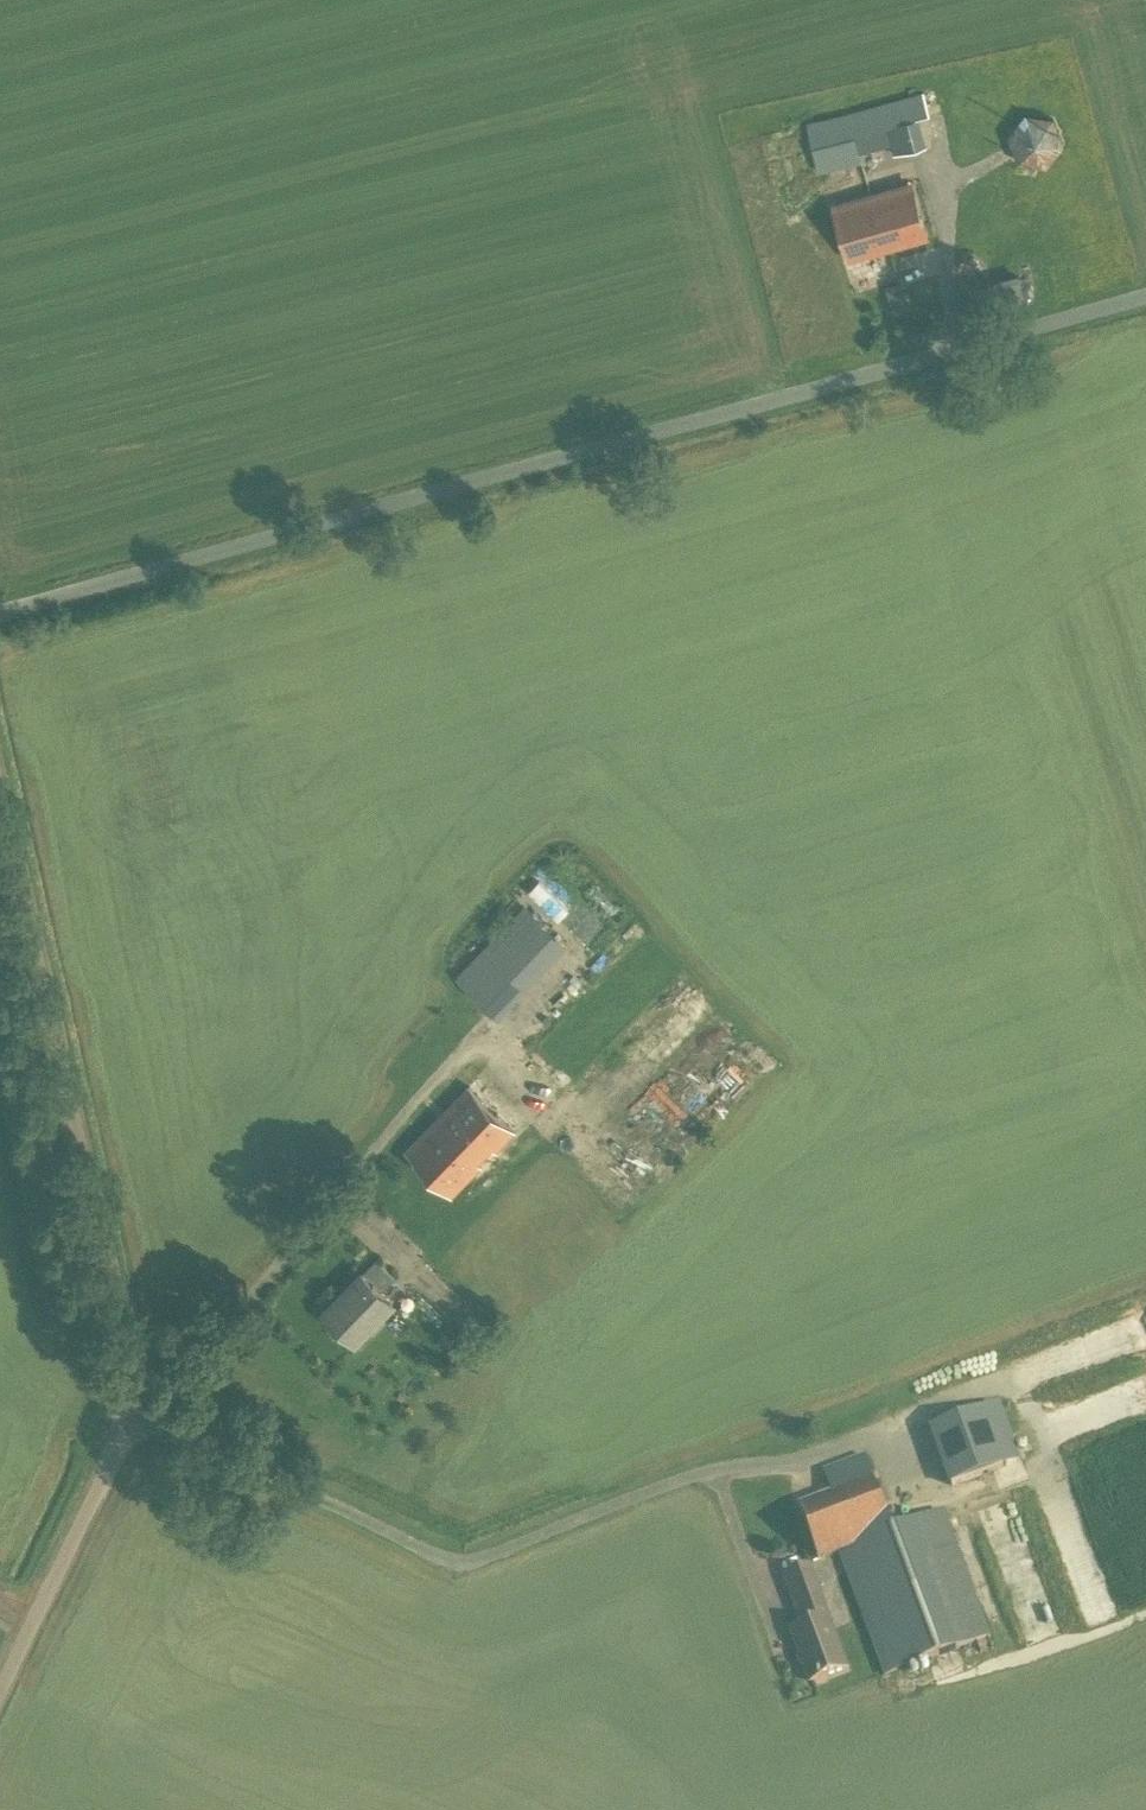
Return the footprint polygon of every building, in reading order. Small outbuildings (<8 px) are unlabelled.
[(931,115),(924,92),(842,114),(842,112),(834,114),(833,114),(808,121),(808,122),(806,123),(808,128),(812,127),(813,133),(812,133),(816,149),(812,150),(819,177),(856,167),(848,137),(886,127),(894,156),(927,147),(919,118),(931,115)] [(1015,109),(1009,159),(1053,164),(1059,115),(1015,109)] [(849,260),(929,236),(914,182),(833,205),(849,260)] [(907,309),(900,281),(885,285),(893,313),(907,309)] [(557,918),(567,908),(538,879),(528,889),(557,918)] [(512,1003),(470,962),(455,977),(498,1017),(512,1003)] [(407,1151),(453,1196),(515,1131),(470,1087),(407,1151)] [(396,1276),(377,1258),(363,1273),(361,1271),(322,1312),(356,1344),(395,1303),(382,1291),(396,1276)] [(1008,1468),(988,1409),(933,1428),(953,1487),(1008,1468)] [(893,1529),(865,1455),(824,1470),(833,1492),(799,1505),(820,1560),(840,1553),(885,1676),(960,1648),(991,1638),(946,1510),(918,1519),(893,1529)] [(785,1576),(804,1627),(792,1632),(811,1682),(846,1669),(809,1568),(785,1576)]
